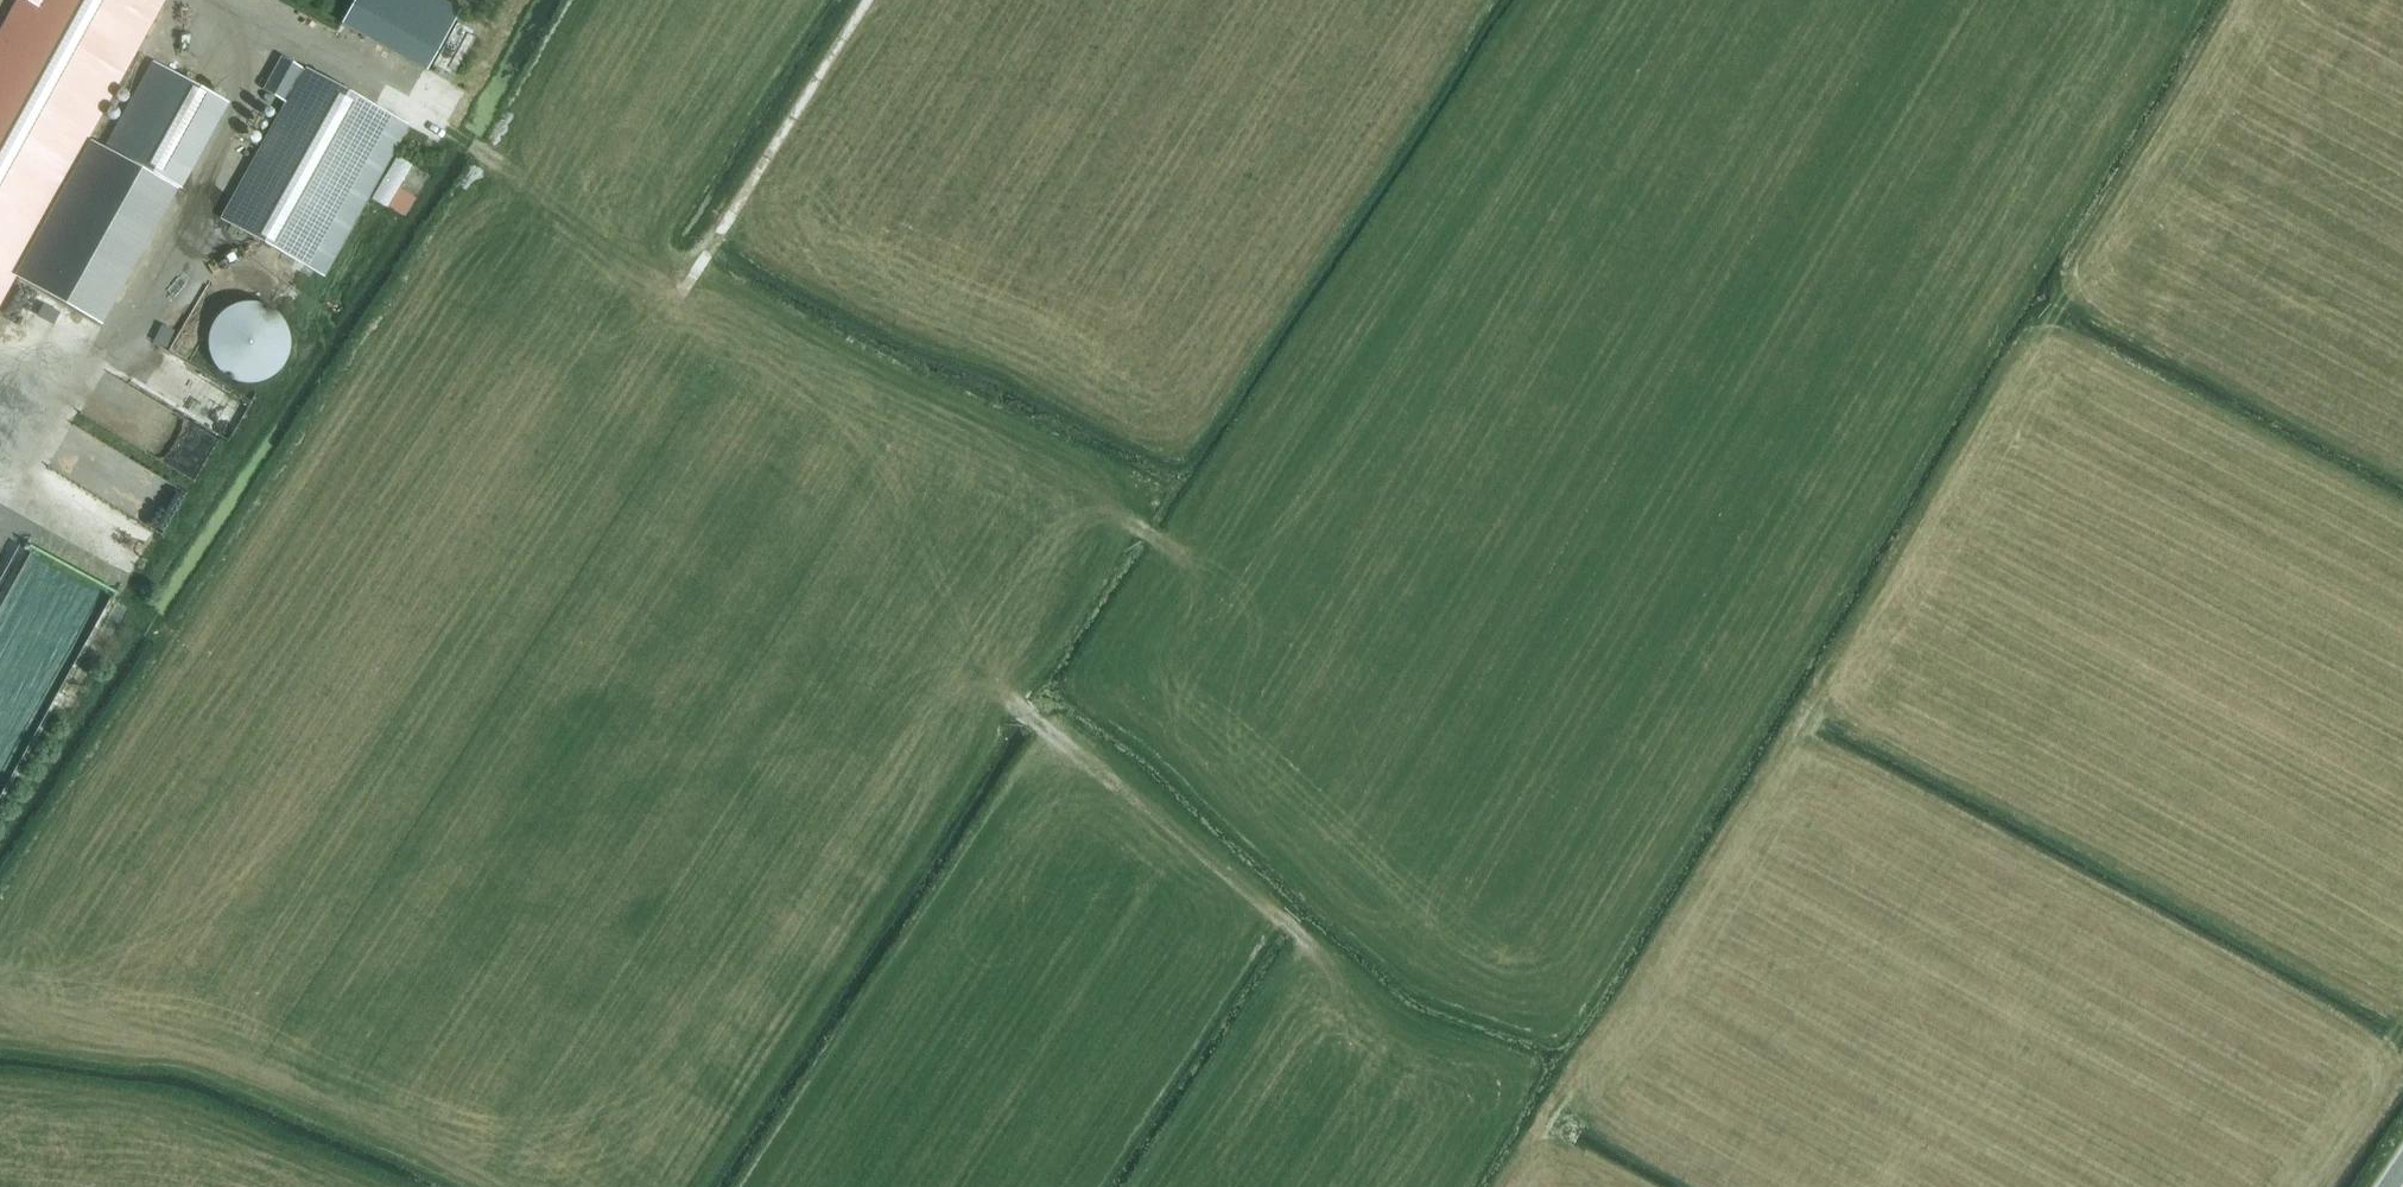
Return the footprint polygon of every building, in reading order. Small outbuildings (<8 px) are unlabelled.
[(0,38),(0,298),(165,0),(21,0),(0,38)] [(425,72),(460,12),(440,0),(356,0),(343,24),(425,72)] [(469,28),(456,21),(433,64),(446,71),(469,28)] [(323,276),(408,126),(307,69),(306,71),(301,68),(302,68),(283,57),(264,91),(287,104),(222,220),(323,276)] [(177,186),(224,102),(155,63),(108,147),(177,186)] [(14,279),(102,328),(179,191),(91,142),(14,279)] [(411,167),(396,158),(371,202),(386,210),(411,167)] [(288,329),(287,328),(287,326),(284,320),(282,318),(280,315),(278,313),(272,309),(270,307),(267,305),(263,304),(260,303),(257,302),(254,302),(244,301),(241,302),(239,303),(236,303),(233,304),(231,306),(229,307),(226,308),(222,311),(218,316),(217,317),(216,318),(214,321),(213,323),(212,326),(210,329),(209,332),(208,342),(208,346),(208,349),(211,358),(214,364),(220,371),(228,378),(231,379),(233,380),(235,381),(238,382),(241,383),(244,383),(253,383),(257,383),(263,381),(269,378),(275,374),(282,367),(283,364),(285,362),(287,359),(289,353),(290,345),(290,340),(289,337),(288,332),(288,329)] [(220,444),(190,421),(181,433),(188,439),(178,452),(201,469),(220,444)] [(191,490),(75,424),(51,466),(167,532),(191,490)] [(39,729),(0,711),(0,816),(39,729)]
